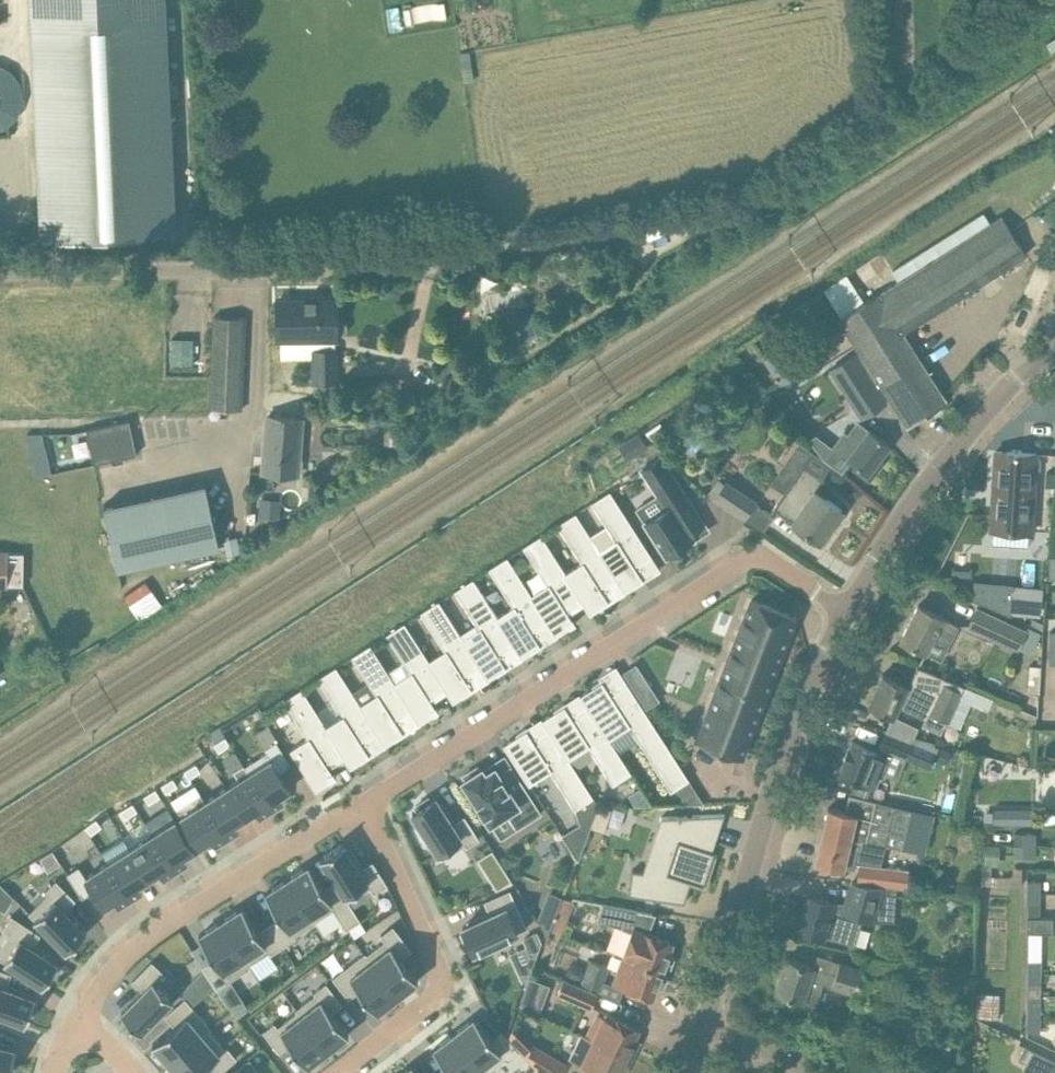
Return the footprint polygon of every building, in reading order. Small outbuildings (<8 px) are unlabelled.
[(42,240),(177,234),(166,0),(30,0),(42,240)] [(26,118),(13,59),(0,61),(0,123),(26,118)] [(859,350),(900,324),(904,331),(1027,253),(1002,214),(989,223),(983,213),(893,270),(899,280),(880,292),(880,291),(838,318),(859,350)] [(281,339),(281,358),(314,358),(314,350),(336,350),(337,350),(337,334),(343,334),(347,330),(347,324),(343,320),(337,320),(337,299),(277,299),(278,339),(281,339)] [(540,329),(527,309),(499,326),(511,346),(540,329)] [(246,317),(214,316),(211,407),(242,409),(246,317)] [(904,331),(900,324),(859,350),(907,426),(948,400),(904,331)] [(172,336),(171,361),(194,361),(194,336),(172,336)] [(337,390),(336,350),(314,350),(314,358),(314,390),(337,390)] [(889,401),(861,357),(835,374),(863,418),(889,401)] [(466,379),(453,359),(432,372),(445,392),(466,379)] [(303,418),(268,415),(263,471),(298,473),(303,418)] [(129,419),(87,429),(94,463),(137,454),(129,419)] [(849,434),(844,431),(824,456),(843,470),(851,459),(856,463),(853,467),(870,480),(884,461),(880,458),(890,445),(873,431),(869,429),(858,421),(849,434)] [(828,441),(841,433),(834,422),(821,430),(828,441)] [(639,434),(625,443),(633,456),(647,446),(639,434)] [(44,441),(29,445),(33,460),(48,456),(44,441)] [(996,450),(991,529),(994,529),(993,543),(1028,545),(1029,532),(1032,532),(1035,475),(1036,470),(1041,468),(1042,457),(1037,454),(1037,453),(996,450)] [(645,521),(667,555),(694,538),(690,533),(704,524),(661,457),(642,469),(667,507),(645,521)] [(842,508),(816,490),(825,478),(804,463),(774,507),(794,521),(793,522),(820,540),(842,508)] [(755,501),(726,481),(716,496),(745,516),(755,501)] [(220,546),(206,482),(104,504),(118,569),(220,546)] [(592,502),(617,540),(600,550),(600,551),(617,577),(616,578),(624,591),(643,579),(634,564),(638,562),(639,563),(652,555),(610,490),(592,502)] [(280,518),(281,499),(260,497),(258,516),(280,518)] [(558,524),(582,562),(566,572),(565,573),(583,599),(582,600),(590,613),(609,601),(600,586),(604,584),(605,585),(616,578),(617,577),(600,551),(600,550),(576,512),(558,524)] [(524,545),(548,584),(532,594),(531,594),(548,621),(548,622),(556,635),(570,626),(571,626),(575,623),(572,618),(565,608),(569,606),(570,607),(582,600),(583,599),(565,573),(566,572),(542,534),(524,545)] [(238,535),(224,538),(227,556),(241,553),(238,535)] [(24,554),(0,553),(0,585),(23,586),(24,554)] [(490,567),(514,606),(498,616),(497,616),(514,643),(513,644),(522,657),(541,645),(531,630),(535,628),(536,629),(548,622),(548,621),(531,594),(532,594),(507,556),(490,567)] [(455,589),(480,627),(463,638),(480,665),(479,666),(488,679),(506,667),(497,652),(501,650),(502,651),(513,644),(514,643),(497,616),(498,616),(473,578),(455,589)] [(1041,616),(1043,587),(1012,584),(1009,613),(1041,616)] [(122,594),(95,611),(110,634),(137,617),(122,594)] [(752,598),(697,738),(742,756),(797,616),(752,598)] [(421,611),(446,649),(429,660),(446,687),(445,688),(453,701),(472,689),(463,674),(467,672),(468,673),(479,666),(480,665),(463,638),(439,600),(421,611)] [(951,639),(958,625),(919,604),(901,639),(927,652),(937,632),(951,639)] [(1042,631),(1028,625),(1026,629),(977,607),(969,624),(1032,653),(1042,631)] [(387,633),(411,671),(395,682),(394,682),(412,709),(411,710),(419,723),(433,713),(434,714),(439,711),(435,706),(429,696),(432,694),(433,695),(445,688),(446,687),(429,660),(405,622),(387,633)] [(52,644),(38,650),(44,664),(58,657),(52,644)] [(353,655),(377,693),(361,704),(360,704),(377,731),(376,732),(385,745),(404,732),(394,718),(398,716),(399,717),(411,710),(412,709),(394,682),(395,682),(371,644),(353,655)] [(636,663),(623,671),(637,693),(651,685),(636,663)] [(883,673),(868,705),(879,710),(878,712),(882,714),(883,712),(895,717),(900,707),(927,719),(930,712),(960,726),(971,702),(960,698),(964,687),(918,665),(909,685),(883,673)] [(319,677),(343,715),(326,726),(343,753),(342,754),(351,767),(369,755),(360,740),(364,738),(365,739),(376,732),(377,731),(360,704),(361,704),(336,666),(319,677)] [(580,695),(588,708),(589,707),(609,738),(610,738),(629,725),(671,790),(677,786),(687,803),(704,802),(689,778),(627,683),(614,691),(615,692),(612,695),(602,680),(580,695)] [(284,699),(309,737),(291,749),(316,789),(331,779),(331,780),(336,777),(333,772),(332,772),(326,762),(330,760),(331,761),(342,754),(343,753),(326,726),(302,688),(284,699)] [(542,719),(550,732),(551,732),(568,758),(569,758),(588,745),(613,784),(631,772),(610,738),(609,738),(589,707),(588,708),(577,715),(578,717),(574,719),(564,705),(542,719)] [(576,808),(586,838),(591,825),(598,807),(599,804),(568,758),(551,732),(550,732),(539,740),(540,741),(536,743),(527,729),(504,743),(530,783),(551,770),(576,808)] [(886,730),(879,746),(906,757),(929,766),(935,740),(914,735),(912,741),(886,730)] [(215,743),(219,750),(230,743),(225,736),(215,743)] [(267,751),(244,765),(272,809),(283,802),(279,795),(291,788),(280,771),(292,764),(276,740),(265,748),(267,751)] [(845,758),(839,773),(872,786),(879,770),(884,772),(897,777),(906,757),(879,746),(878,751),(852,740),(849,747),(848,747),(844,757),(845,758)] [(989,754),(986,768),(1004,773),(1007,759),(989,754)] [(185,769),(190,776),(200,770),(196,762),(185,769)] [(463,779),(478,802),(475,804),(484,817),(487,816),(491,821),(506,811),(517,828),(542,812),(511,764),(499,772),(495,766),(486,772),(482,767),(480,769),(478,766),(464,774),(466,777),(463,779)] [(227,787),(246,816),(257,809),(261,816),(272,809),(244,765),(244,766),(248,773),(227,787)] [(162,784),(167,791),(177,784),(173,777),(162,784)] [(635,789),(633,800),(635,805),(652,804),(640,786),(635,789)] [(246,816),(227,787),(206,800),(201,793),(200,793),(228,837),(239,830),(235,824),(246,816)] [(145,794),(149,802),(160,795),(155,788),(145,794)] [(228,837),(200,793),(177,808),(201,845),(212,838),(217,844),(228,837)] [(829,806),(816,861),(837,866),(844,867),(844,865),(855,868),(858,856),(876,859),(879,843),(886,844),(902,848),(902,847),(925,853),(935,813),(912,808),(871,798),(850,793),(846,811),(829,806)] [(418,828),(427,842),(430,840),(431,840),(442,858),(465,843),(467,846),(479,838),(480,838),(479,837),(465,815),(453,822),(436,797),(431,800),(429,797),(415,805),(417,809),(415,810),(413,812),(422,826),(418,828)] [(122,809),(127,816),(137,809),(133,802),(122,809)] [(598,807),(591,825),(605,830),(613,806),(598,807)] [(993,807),(992,823),(1009,823),(1009,807),(993,807)] [(632,868),(628,892),(684,901),(692,880),(704,884),(714,855),(715,851),(708,848),(720,813),(665,815),(647,870),(632,868)] [(86,826),(91,833),(101,825),(96,818),(86,826)] [(153,834),(176,870),(187,863),(183,856),(184,856),(194,849),(176,819),(153,834)] [(1024,845),(1036,845),(1036,832),(1024,832),(1024,845)] [(176,870),(153,834),(131,848),(150,877),(161,870),(165,877),(176,870)] [(336,881),(348,900),(370,886),(374,892),(387,883),(373,860),(361,868),(344,842),(321,857),(332,874),(336,881)] [(1024,857),(1036,857),(1036,845),(1024,845),(1024,857)] [(131,848),(109,862),(132,898),(143,891),(138,885),(150,877),(131,848)] [(493,849),(477,858),(497,889),(514,881),(493,849)] [(52,850),(40,857),(48,869),(60,862),(52,850)] [(120,905),(132,898),(109,862),(105,865),(86,876),(79,865),(67,873),(82,897),(94,889),(104,906),(116,899),(120,905)] [(860,863),(858,881),(906,887),(908,869),(860,863)] [(361,920),(336,881),(325,888),(320,881),(309,864),(288,878),(300,897),(315,922),(316,921),(315,920),(333,908),(346,929),(349,927),(361,920)] [(270,923),(284,945),(296,937),(295,935),(298,933),(315,922),(300,897),(288,878),(266,892),(281,916),(270,923)] [(57,879),(45,891),(48,894),(30,912),(59,942),(67,950),(87,931),(66,909),(76,899),(57,879)] [(1027,893),(1041,893),(1041,880),(1028,879),(1027,893)] [(852,882),(843,912),(873,921),(875,907),(895,908),(896,888),(858,883),(852,882)] [(5,912),(14,897),(0,883),(0,908),(5,912)] [(485,900),(491,913),(473,921),(463,926),(464,928),(465,931),(464,932),(462,933),(469,947),(472,946),(474,951),(490,944),(491,947),(506,941),(504,937),(506,937),(527,927),(510,889),(505,891),(485,900)] [(1041,893),(1027,893),(1027,904),(1040,904),(1041,893)] [(857,945),(863,922),(830,913),(833,902),(807,894),(798,928),(857,945)] [(597,919),(621,928),(630,931),(622,955),(635,959),(664,970),(665,966),(668,967),(671,966),(674,957),(673,954),(670,953),(674,941),(647,931),(653,914),(602,904),(600,910),(597,919)] [(221,920),(236,943),(249,964),(270,950),(272,953),(284,945),(270,923),(258,930),(250,917),(243,906),(221,920)] [(541,910),(538,918),(548,934),(551,928),(555,916),(541,910)] [(41,933),(12,915),(3,928),(10,933),(0,949),(0,957),(33,978),(43,985),(59,962),(33,945),(41,933)] [(555,916),(551,928),(564,933),(568,919),(556,915),(555,916)] [(1027,931),(1053,932),(1053,917),(1027,916),(1027,931)] [(221,920),(199,934),(214,958),(203,965),(217,987),(229,980),(223,971),(244,958),(248,965),(249,964),(236,943),(221,920)] [(361,920),(349,927),(355,936),(367,929),(361,920)] [(365,952),(398,995),(419,980),(401,957),(412,949),(393,925),(381,934),(385,940),(367,954),(365,952)] [(526,945),(509,952),(525,987),(542,940),(538,930),(523,937),(526,945)] [(398,995),(365,952),(333,976),(349,997),(360,989),(377,1011),(398,995)] [(196,958),(187,963),(193,973),(202,967),(196,958)] [(856,994),(865,969),(840,961),(835,977),(813,969),(814,967),(788,958),(777,991),(816,1004),(823,983),(856,994)] [(604,980),(610,967),(589,959),(581,982),(601,989),(604,980)] [(633,966),(624,964),(617,985),(653,998),(658,986),(663,986),(667,975),(663,972),(664,970),(635,959),(633,966)] [(1028,973),(1042,973),(1041,959),(1028,959),(1028,973)] [(121,1012),(141,1031),(174,999),(154,979),(163,971),(152,960),(133,980),(143,990),(121,1012)] [(568,965),(566,970),(568,977),(576,980),(582,977),(584,972),(582,966),(575,962),(568,965)] [(7,986),(12,972),(0,968),(0,1013),(26,1022),(36,996),(7,986)] [(1042,973),(1028,973),(1028,984),(1041,984),(1042,973)] [(522,1002),(540,1007),(547,979),(530,974),(522,1002)] [(591,1008),(598,992),(564,977),(557,993),(591,1008)] [(297,1008),(328,1049),(349,1033),(332,1011),(342,1003),(326,982),(314,991),(316,993),(297,1008)] [(980,990),(979,1015),(999,1016),(1000,991),(980,990)] [(1027,1020),(1041,1020),(1041,996),(1028,996),(1027,1020)] [(174,1025),(153,1043),(170,1063),(197,1039),(211,1027),(185,997),(165,1014),(174,1025)] [(297,1008),(296,1009),(297,1011),(284,1021),(278,1026),(275,1022),(264,1030),(280,1051),(291,1043),(308,1065),(328,1049),(297,1008)] [(592,1025),(587,1035),(593,1038),(599,1041),(632,1057),(641,1040),(636,1037),(640,1028),(606,1011),(598,1028),(592,1025)] [(475,1016),(455,1032),(487,1072),(506,1058),(508,1060),(519,1051),(503,1030),(492,1039),(475,1016)] [(1040,1031),(1041,1020),(1027,1020),(1027,1031),(1040,1031)] [(170,1063),(179,1072),(198,1072),(208,1064),(216,1072),(218,1072),(231,1063),(237,1057),(227,1045),(225,1047),(210,1030),(212,1028),(211,1027),(197,1039),(170,1063)] [(434,1048),(451,1070),(448,1072),(486,1072),(487,1072),(455,1032),(434,1048)] [(583,1034),(571,1059),(581,1063),(580,1066),(595,1072),(618,1072),(619,1072),(624,1072),(632,1057),(599,1041),(593,1038),(583,1034)] [(526,1055),(537,1066),(548,1072),(562,1072),(568,1064),(538,1046),(533,1043),(526,1055)] [(0,1044),(0,1072),(4,1072),(9,1072),(16,1047),(0,1044)] [(1040,1069),(1038,1072),(1054,1072),(1054,1059),(1025,1044),(1018,1058),(1040,1069)] [(401,1072),(420,1072),(413,1064),(401,1072)]
